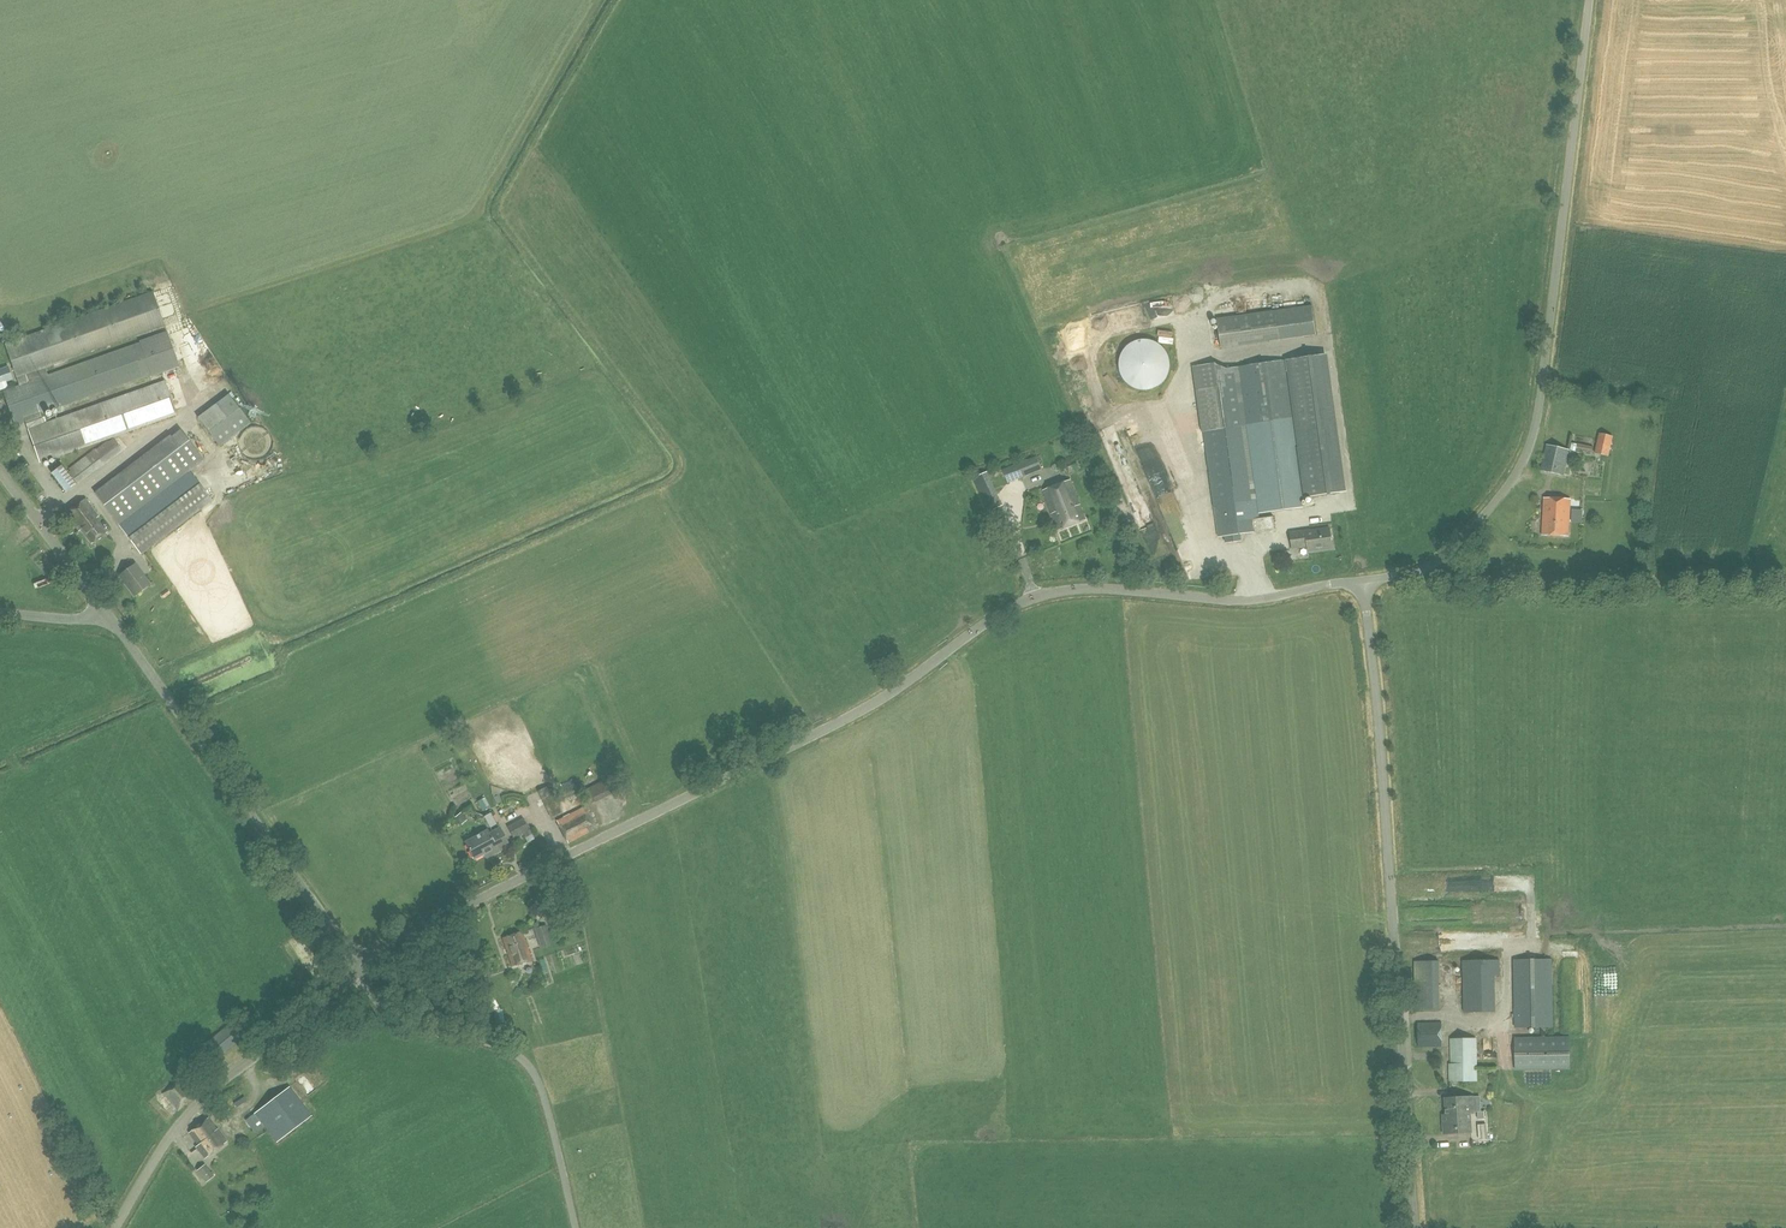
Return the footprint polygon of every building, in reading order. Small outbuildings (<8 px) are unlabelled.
[(25,421),(30,435),(40,463),(176,415),(164,382),(40,426),(35,414),(151,373),(152,375),(180,365),(168,332),(140,341),(141,343),(32,381),(29,373),(164,325),(152,292),(5,344),(20,386),(3,391),(15,425),(25,421)] [(1312,305),(1277,310),(1217,318),(1221,347),(1316,334),(1312,305)] [(204,362),(214,357),(203,334),(193,338),(204,362)] [(1137,390),(1144,391),(1151,390),(1158,387),(1163,382),(1167,376),(1169,369),(1169,362),(1167,355),(1163,349),(1158,344),(1151,341),(1144,340),(1137,341),(1130,344),(1125,349),(1121,355),(1119,362),(1119,369),(1121,376),(1125,382),(1130,387),(1137,390)] [(1320,354),(1286,359),(1305,497),(1339,492),(1320,354)] [(1284,370),(1260,374),(1257,357),(1192,366),(1196,389),(1201,431),(1204,431),(1218,536),(1282,528),(1280,515),(1259,518),(1256,493),(1263,492),(1265,512),(1302,507),(1290,417),(1284,370)] [(216,370),(222,379),(227,375),(221,366),(216,370)] [(0,370),(0,383),(13,378),(9,367),(0,370)] [(231,388),(198,410),(220,444),(254,422),(231,388)] [(1612,435),(1599,433),(1595,453),(1608,455),(1612,435)] [(77,483),(97,469),(103,464),(103,465),(123,451),(113,438),(94,453),(92,451),(87,456),(88,457),(69,472),(77,483)] [(1112,443),(1118,457),(1127,453),(1121,439),(1112,443)] [(210,498),(190,470),(184,475),(160,443),(95,492),(137,548),(187,510),(190,513),(210,498)] [(1562,475),(1569,449),(1547,444),(1540,470),(1562,475)] [(1008,482),(1042,469),(1037,456),(1003,470),(1008,482)] [(1081,468),(1077,458),(1065,463),(1069,473),(1081,468)] [(65,492),(75,485),(61,465),(51,472),(65,492)] [(1032,493),(1049,485),(1043,473),(1026,481),(1032,493)] [(1002,505),(990,479),(977,485),(989,511),(1002,505)] [(1058,530),(1086,519),(1071,479),(1043,490),(1058,530)] [(1569,536),(1570,498),(1544,497),(1542,535),(1569,536)] [(92,543),(107,531),(96,517),(99,516),(85,498),(68,511),(65,514),(78,531),(81,529),(92,543)] [(1584,499),(1574,498),(1573,510),(1583,511),(1584,499)] [(1308,550),(1332,547),(1329,528),(1319,529),(1319,530),(1310,532),(1310,530),(1290,533),(1292,548),(1307,546),(1308,550)] [(134,595),(150,584),(135,563),(119,575),(134,595)] [(581,792),(588,807),(618,791),(610,777),(581,792)] [(538,790),(545,804),(551,817),(562,811),(556,798),(549,785),(538,790)] [(499,795),(493,797),(496,805),(503,802),(499,795)] [(568,842),(597,827),(586,805),(557,820),(568,842)] [(455,817),(460,823),(466,817),(461,812),(455,817)] [(531,833),(523,818),(508,826),(514,837),(523,832),(526,837),(531,833)] [(474,858),(488,851),(490,855),(509,845),(500,827),(490,833),(488,829),(465,841),(474,858)] [(493,899),(472,906),(475,913),(495,905),(493,899)] [(564,920),(559,904),(552,906),(556,922),(564,920)] [(546,924),(534,928),(540,946),(552,942),(546,924)] [(512,965),(532,958),(522,931),(503,937),(512,965)] [(307,939),(297,945),(304,958),(314,953),(307,939)] [(1463,960),(1463,974),(1500,973),(1499,959),(1463,960)] [(1545,1036),(1545,1026),(1552,1026),(1551,959),(1514,960),(1515,1027),(1541,1026),(1541,1036),(1515,1037),(1515,1069),(1570,1069),(1569,1036),(1545,1036)] [(470,983),(480,981),(476,962),(466,964),(470,983)] [(498,1000),(492,1002),(496,1012),(502,1010),(498,1000)] [(1418,1047),(1442,1046),(1442,1022),(1417,1022),(1418,1047)] [(1449,1081),(1476,1081),(1476,1038),(1450,1038),(1450,1063),(1449,1063),(1449,1081)] [(1489,1068),(1501,1067),(1501,1059),(1488,1059),(1489,1068)] [(309,1077),(303,1082),(313,1091),(318,1085),(309,1077)] [(178,1109),(194,1094),(179,1078),(163,1093),(178,1109)] [(277,1141),(311,1115),(290,1086),(255,1112),(277,1141)] [(1444,1133),(1471,1132),(1469,1096),(1446,1097),(1447,1121),(1443,1121),(1444,1133)] [(204,1158),(227,1141),(218,1128),(217,1128),(208,1117),(188,1132),(197,1144),(195,1146),(204,1158)] [(1478,1125),(1479,1140),(1488,1139),(1487,1124),(1478,1125)] [(214,1177),(204,1166),(198,1171),(207,1183),(214,1177)]
